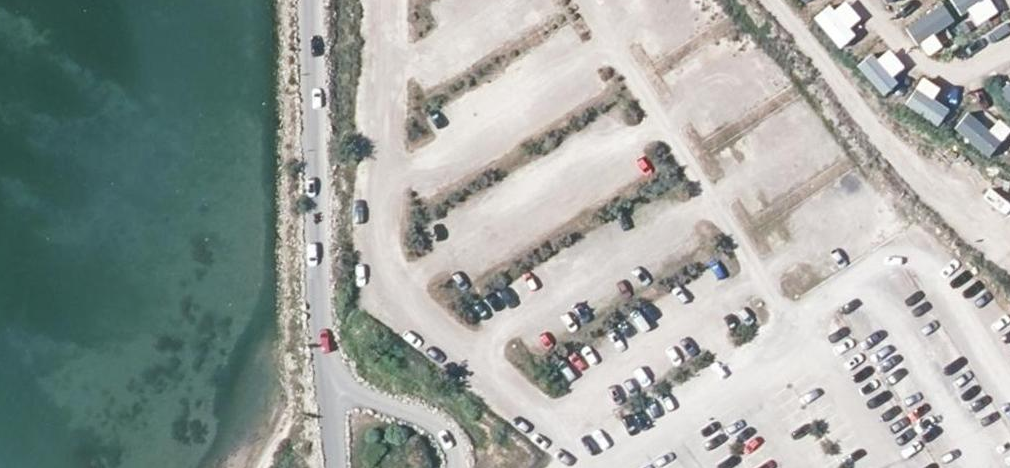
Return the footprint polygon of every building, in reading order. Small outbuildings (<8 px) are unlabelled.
[(840,45),(865,21),(845,0),(838,0),(816,21),(840,45)] [(910,0),(885,0),(899,12),(910,0)] [(969,26),(1001,14),(996,0),(959,0),(969,26)] [(943,48),(937,31),(954,25),(947,7),(910,21),(924,56),(943,48)] [(860,69),(883,94),(910,70),(887,45),(860,69)] [(940,126),(950,109),(934,100),(941,87),(923,77),(906,106),(940,126)] [(1001,89),(1009,104),(1009,84),(1001,89)] [(966,114),(954,131),(992,157),(1003,140),(966,114)] [(1008,216),(1009,214),(1009,202),(994,190),(987,199),(1008,216)]
